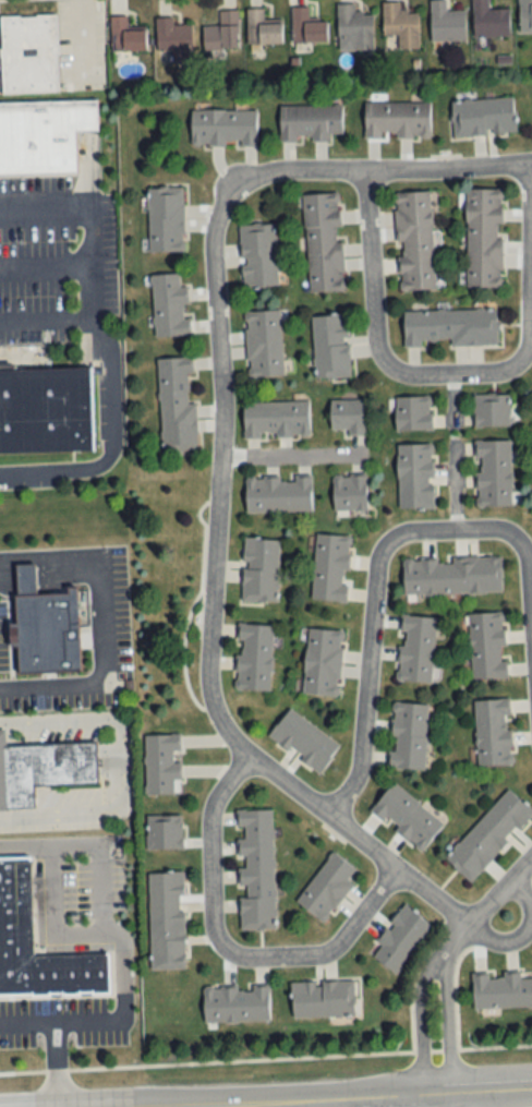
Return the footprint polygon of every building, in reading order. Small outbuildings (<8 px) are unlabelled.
[(431,41),(465,41),(465,11),(446,11),(446,0),(431,0),(431,41)] [(474,37),(509,37),(509,9),(488,9),(488,0),(474,0),(474,37)] [(519,31),(531,31),(531,0),(519,0),(519,31)] [(418,12),(401,12),(401,2),(382,2),(383,36),(397,36),(397,49),(419,49),(418,12)] [(337,4),(337,50),(373,50),(373,14),(355,14),(355,4),(337,4)] [(293,7),(292,43),(328,43),(329,22),(308,22),(308,7),(293,7)] [(263,9),(247,9),(247,44),(282,44),(282,23),(263,23),(263,9)] [(203,49),(239,49),(238,10),(218,11),(219,26),(203,26),(203,49)] [(1,15),(1,94),(57,94),(57,15),(1,15)] [(112,17),(112,52),(147,52),(147,31),(128,31),(128,17),(112,17)] [(173,25),(173,19),(157,19),(157,52),(173,52),(173,64),(192,64),(192,25),(173,25)] [(76,170),(0,172),(0,101),(97,98),(98,129),(75,130),(76,170)] [(451,102),(453,138),(515,134),(513,98),(451,102)] [(430,139),(430,103),(365,103),(365,139),(430,139)] [(280,106),(280,142),(329,142),(329,134),(341,134),(341,106),(280,106)] [(257,110),(191,110),(191,146),(257,146),(257,110)] [(184,188),(149,188),(149,252),(184,251),(184,188)] [(466,189),(466,287),(502,287),(502,189),(466,189)] [(435,289),(431,192),(395,193),(399,290),(435,289)] [(308,292),(345,290),(343,241),(340,241),(338,194),(304,195),(308,292)] [(275,224),(239,225),(242,289),(278,288),(275,224)] [(155,338),(190,337),(187,286),(180,287),(180,274),(152,275),(155,338)] [(449,346),(498,345),(497,309),(404,311),(405,348),(421,347),(421,341),(449,340),(449,346)] [(248,377),(283,376),(281,310),(245,312),(248,377)] [(312,317),(316,380),(351,377),(347,314),(312,317)] [(158,359),(163,452),(198,450),(196,402),(189,403),(188,377),(195,377),(193,357),(158,359)] [(0,360),(0,452),(94,448),(90,363),(12,366),(12,360),(0,360)] [(474,426),(510,426),(510,394),(474,394),(474,426)] [(431,430),(431,396),(396,396),(396,430),(431,430)] [(365,399),(331,399),(331,434),(365,434),(365,399)] [(244,402),(244,438),(310,437),(309,401),(244,402)] [(511,440),(476,440),(476,506),(511,506),(511,440)] [(433,509),(433,444),(398,444),(398,509),(433,509)] [(367,475),(333,475),(333,510),(367,510),(367,475)] [(312,477),(246,477),(246,512),(312,512),(312,477)] [(311,598),(346,601),(351,536),(316,533),(311,598)] [(278,538),(242,537),(241,600),(277,601),(278,538)] [(404,594),(503,593),(502,557),(403,558),(404,594)] [(15,592),(16,621),(14,622),(16,675),(80,673),(78,590),(15,592)] [(471,679),(507,678),(505,611),(469,613),(471,679)] [(436,617),(400,615),(397,681),(432,683),(436,617)] [(273,624),(237,623),(235,689),(270,691),(273,624)] [(343,630),(307,628),(302,693),(339,695),(343,630)] [(475,700),(477,765),(513,764),(511,698),(475,700)] [(428,703),(392,702),(389,767),(425,769),(428,703)] [(319,773),(340,745),(289,708),(268,736),(319,773)] [(34,809),(33,784),(97,782),(96,743),(5,746),(5,730),(0,730),(0,810),(34,809)] [(143,735),(145,794),(175,793),(174,780),(182,780),(181,756),(180,734),(143,735)] [(392,782),(370,811),(423,850),(444,821),(392,782)] [(531,814),(531,809),(508,787),(444,858),(471,882),(531,814)] [(275,929),(273,809),(236,809),(236,829),(238,829),(238,863),(239,863),(239,930),(275,929)] [(147,814),(147,848),(182,848),(182,814),(147,814)] [(295,902),(324,923),(353,883),(348,879),(356,868),(332,851),(295,902)] [(110,993),(109,953),(33,955),(32,855),(0,856),(0,995),(110,993)] [(148,872),(150,969),(185,969),(183,871),(148,872)] [(398,974),(431,922),(402,903),(369,955),(398,974)] [(473,1009),(531,1007),(531,978),(522,979),(522,973),(472,975),(473,1009)] [(353,981),(292,982),(292,1018),(354,1017),(353,981)] [(204,987),(204,1022),(269,1021),(269,986),(204,987)]
